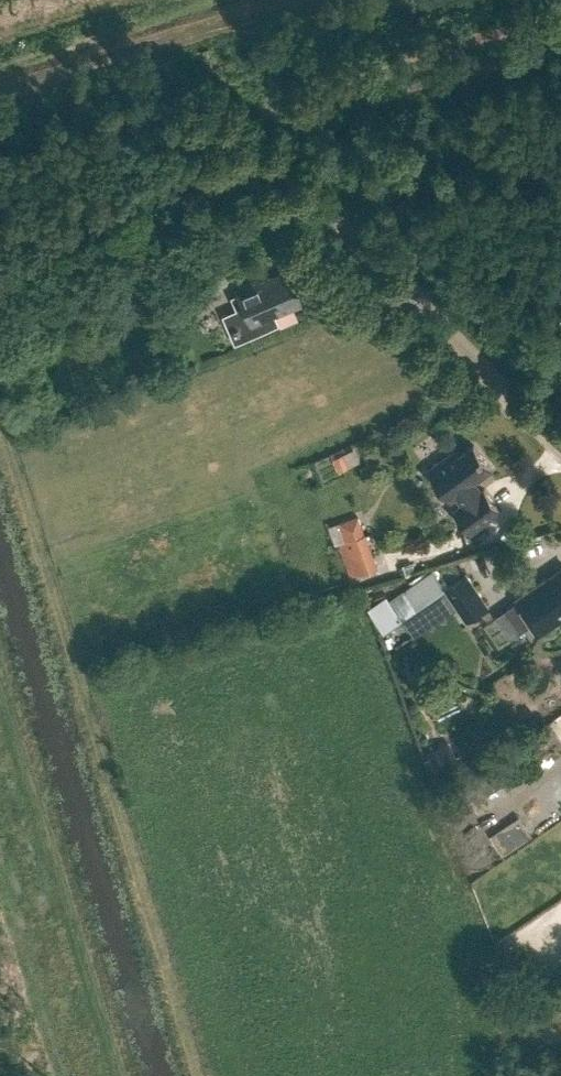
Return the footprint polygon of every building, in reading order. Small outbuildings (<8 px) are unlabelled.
[(244,305),(232,311),(244,339),(278,324),(276,320),(275,317),(312,300),(297,266),(259,283),(258,279),(237,289),(244,305)] [(450,500),(457,495),(464,505),(454,512),(469,532),(500,510),(484,489),(481,492),(473,481),(491,468),(474,444),(459,455),(456,450),(428,471),(450,500)] [(354,449),(332,458),(339,472),(360,462),(354,449)] [(344,541),(352,563),(356,574),(378,566),(366,533),(344,541)] [(454,559),(437,565),(450,583),(444,587),(466,620),(489,605),(467,571),(464,573),(454,559)] [(508,609),(522,630),(533,623),(540,634),(560,620),(560,572),(548,581),(545,579),(516,598),(518,601),(508,609)] [(408,648),(403,654),(404,662),(409,667),(417,666),(422,660),(421,653),(415,648),(408,648)] [(462,767),(450,742),(445,744),(444,742),(428,749),(432,756),(426,759),(436,780),(462,767)] [(488,832),(502,852),(532,832),(518,812),(488,832)]
